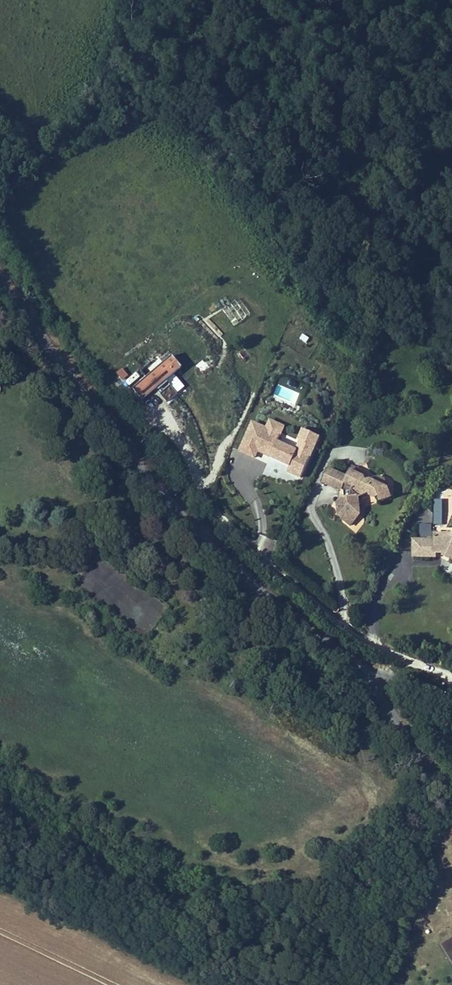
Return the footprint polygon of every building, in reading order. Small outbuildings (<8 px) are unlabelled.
[(179,395),(166,380),(180,369),(170,358),(131,389),(141,400),(154,390),(167,405),(179,395)] [(278,384),(272,398),(294,407),(299,392),(278,384)] [(299,443),(295,451),(276,442),(283,428),(269,421),(265,428),(252,422),(238,452),(255,460),(258,454),(268,459),(268,460),(288,469),(286,474),(301,481),(320,440),(301,431),(296,442),(299,443)] [(354,468),(350,479),(344,492),(346,493),(346,499),(343,499),(338,506),(340,517),(352,528),(361,516),(360,499),(370,494),(371,497),(376,499),(380,497),(383,501),(392,496),(385,479),(379,476),(366,483),(363,472),(354,468)] [(331,471),(325,485),(344,492),(350,479),(331,471)] [(448,557),(451,562),(451,536),(433,536),(433,541),(431,541),(431,526),(420,525),(419,540),(412,540),(411,559),(437,559),(437,556),(448,557)] [(441,945),(451,961),(451,939),(441,945)]
